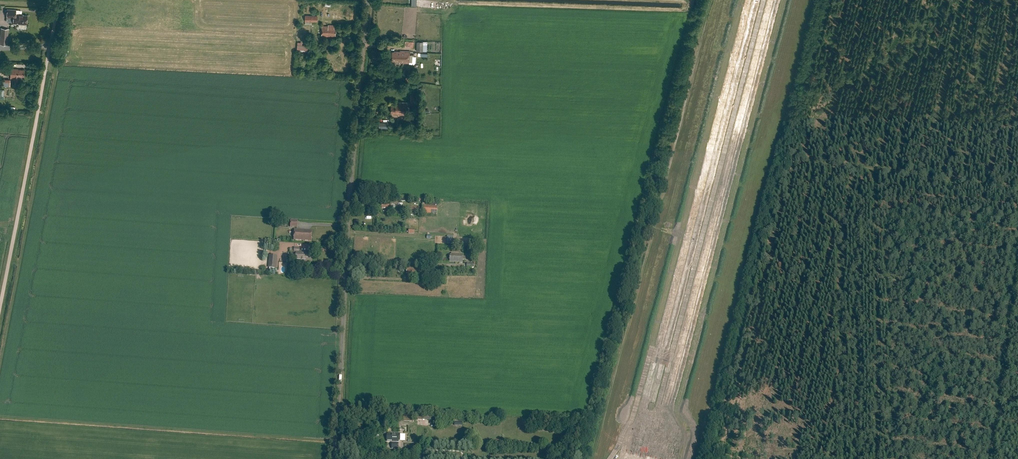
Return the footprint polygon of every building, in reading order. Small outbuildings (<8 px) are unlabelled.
[(13,23),(26,24),(27,15),(23,15),(23,14),(16,14),(16,10),(7,9),(7,17),(13,17),(13,23)] [(322,26),(322,36),(336,37),(336,29),(334,29),(334,25),(328,25),(328,26),(322,26)] [(0,40),(0,44),(7,45),(9,29),(1,28),(0,40)] [(396,62),(396,63),(408,63),(408,62),(412,63),(413,56),(414,56),(414,54),(411,54),(411,55),(408,55),(409,51),(397,50),(397,51),(394,51),(394,52),(392,52),(391,61),(394,61),(394,62),(396,62)] [(18,69),(10,68),(10,78),(14,79),(14,81),(18,81),(18,77),(20,77),(20,76),(24,77),(24,70),(18,69)] [(393,114),(407,114),(408,102),(396,102),(396,106),(392,105),(391,112),(393,112),(393,114)] [(382,204),(382,208),(386,209),(386,210),(391,210),(392,203),(386,203),(386,202),(382,202),(382,204)] [(437,206),(422,205),(422,214),(437,215),(437,206)] [(294,230),(294,240),(312,241),(312,231),(294,230)] [(307,252),(299,252),(300,249),(294,248),(294,253),(296,253),(295,262),(312,263),(312,253),(307,253),(307,252)] [(450,256),(449,262),(463,263),(463,254),(451,253),(451,256),(450,256)] [(269,255),(268,268),(277,269),(278,256),(269,255)] [(426,269),(419,269),(407,268),(406,274),(407,274),(407,276),(413,276),(413,275),(414,275),(414,276),(419,277),(419,271),(421,271),(421,274),(425,274),(426,270),(426,269)] [(387,435),(387,442),(400,442),(400,434),(388,433),(388,435),(387,435)]
